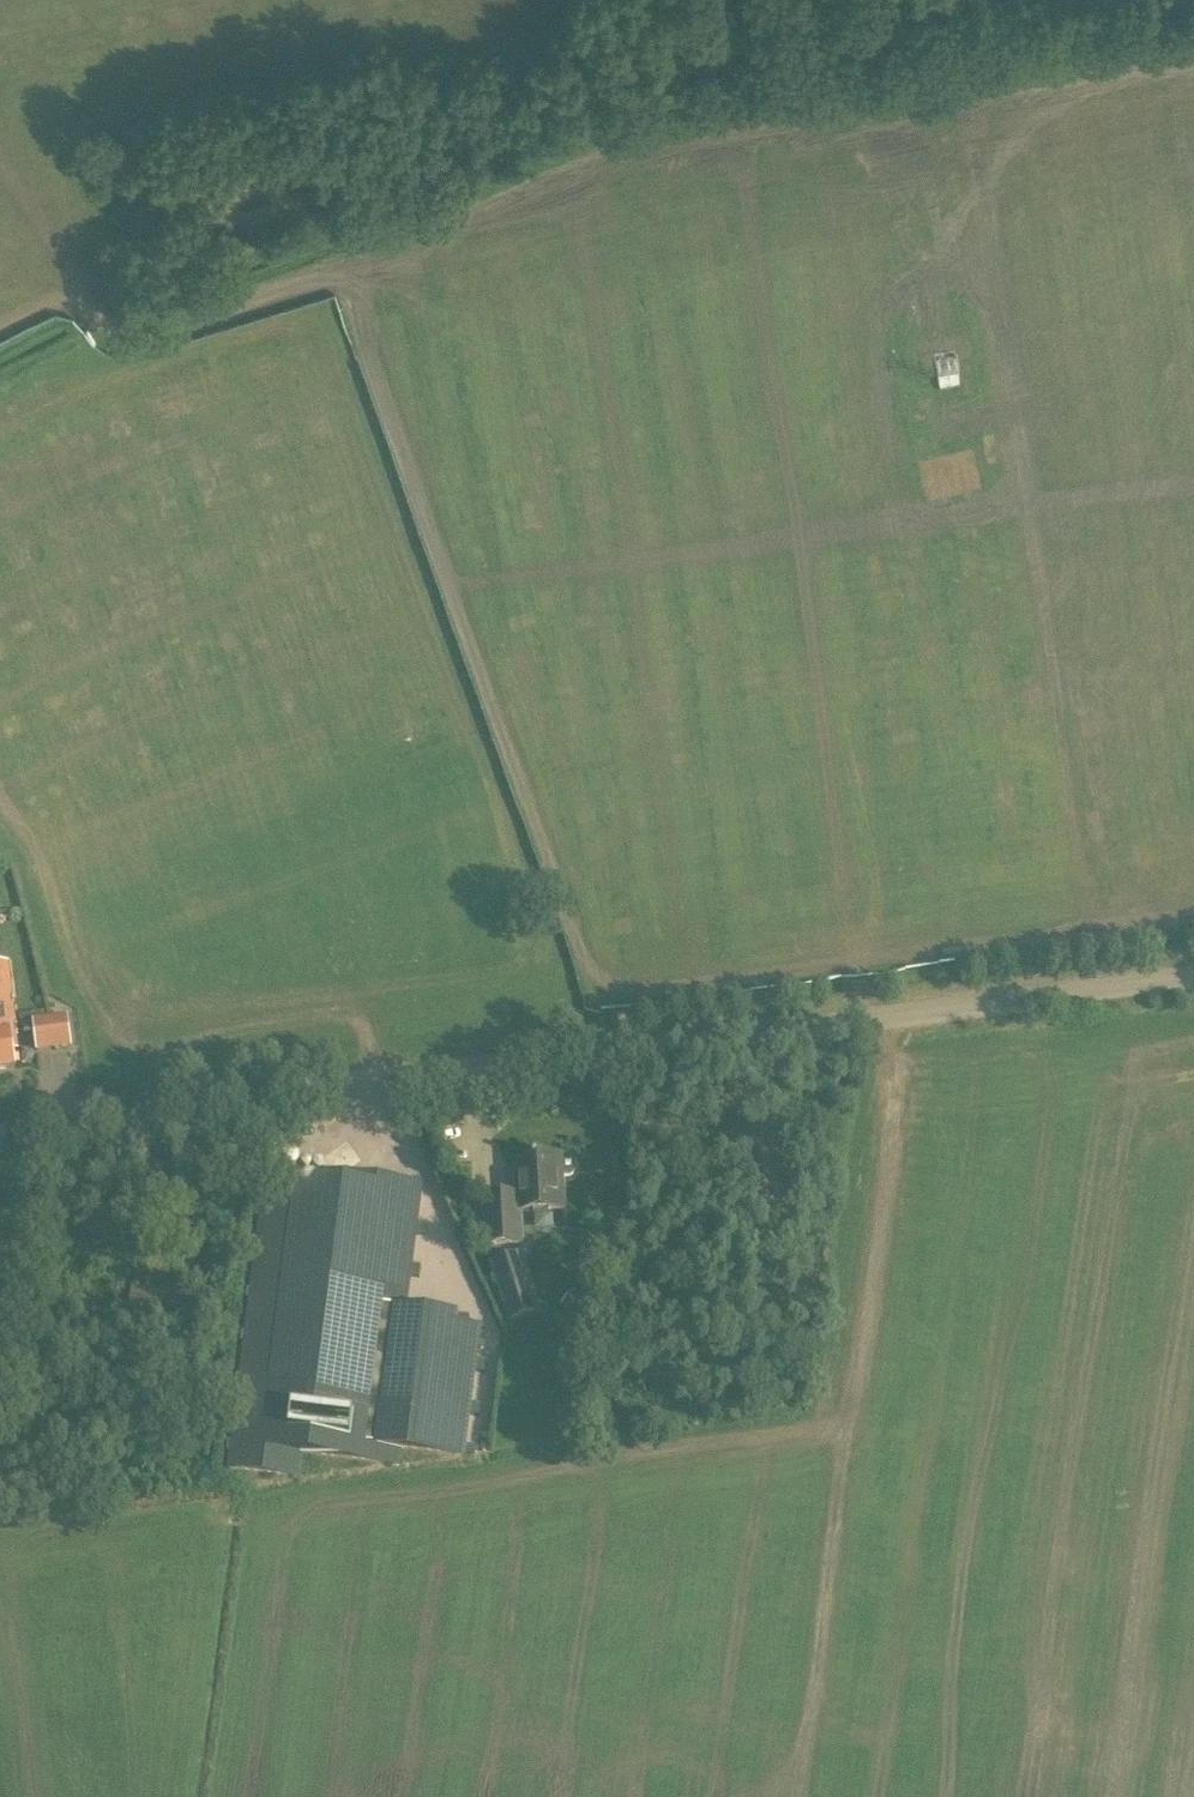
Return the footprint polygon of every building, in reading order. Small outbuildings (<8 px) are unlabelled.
[(9,962),(0,963),(0,1071),(17,1069),(15,1050),(20,1049),(9,962)] [(72,1046),(68,1014),(51,1016),(54,1048),(72,1046)] [(485,1247),(523,1245),(521,1211),(565,1209),(563,1177),(571,1177),(576,1172),(575,1158),(571,1153),(514,1157),(516,1193),(482,1195),(485,1247)] [(233,1445),(229,1468),(300,1478),(303,1454),(389,1465),(391,1448),(463,1457),(465,1445),(476,1358),(480,1327),(456,1324),(457,1316),(405,1309),(421,1185),(339,1175),(338,1180),(267,1171),(250,1308),(233,1445)] [(541,1310),(522,1252),(490,1262),(509,1320),(541,1310)]
